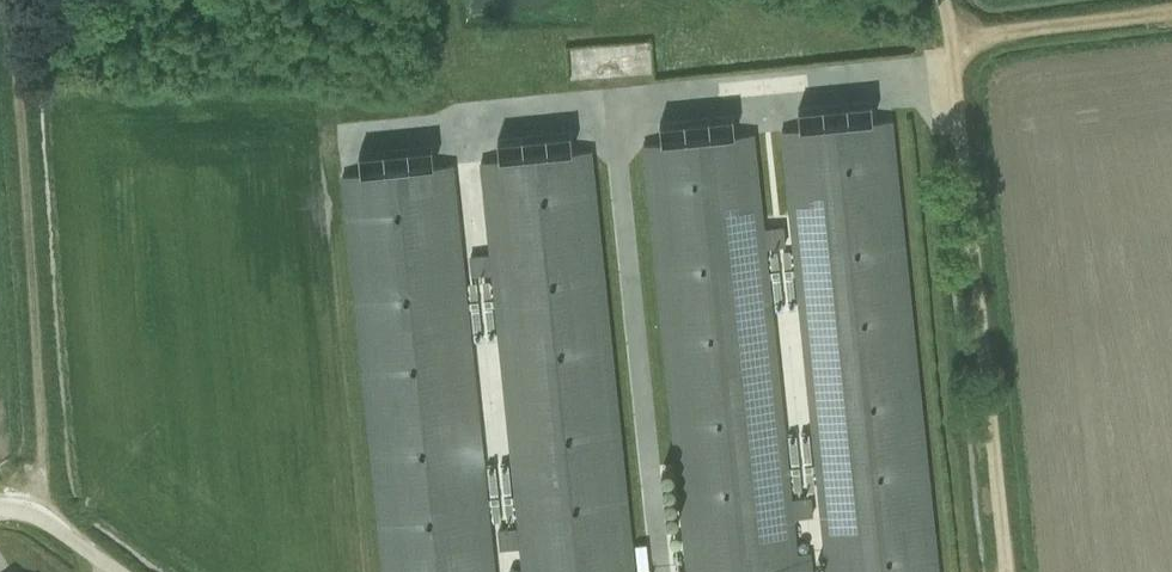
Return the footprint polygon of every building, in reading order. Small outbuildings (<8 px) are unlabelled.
[(785,102),(787,119),(839,113),(837,96),(785,102)] [(890,120),(642,146),(683,571),(939,571),(890,120)] [(551,154),(316,171),(344,571),(591,571),(551,154)]
